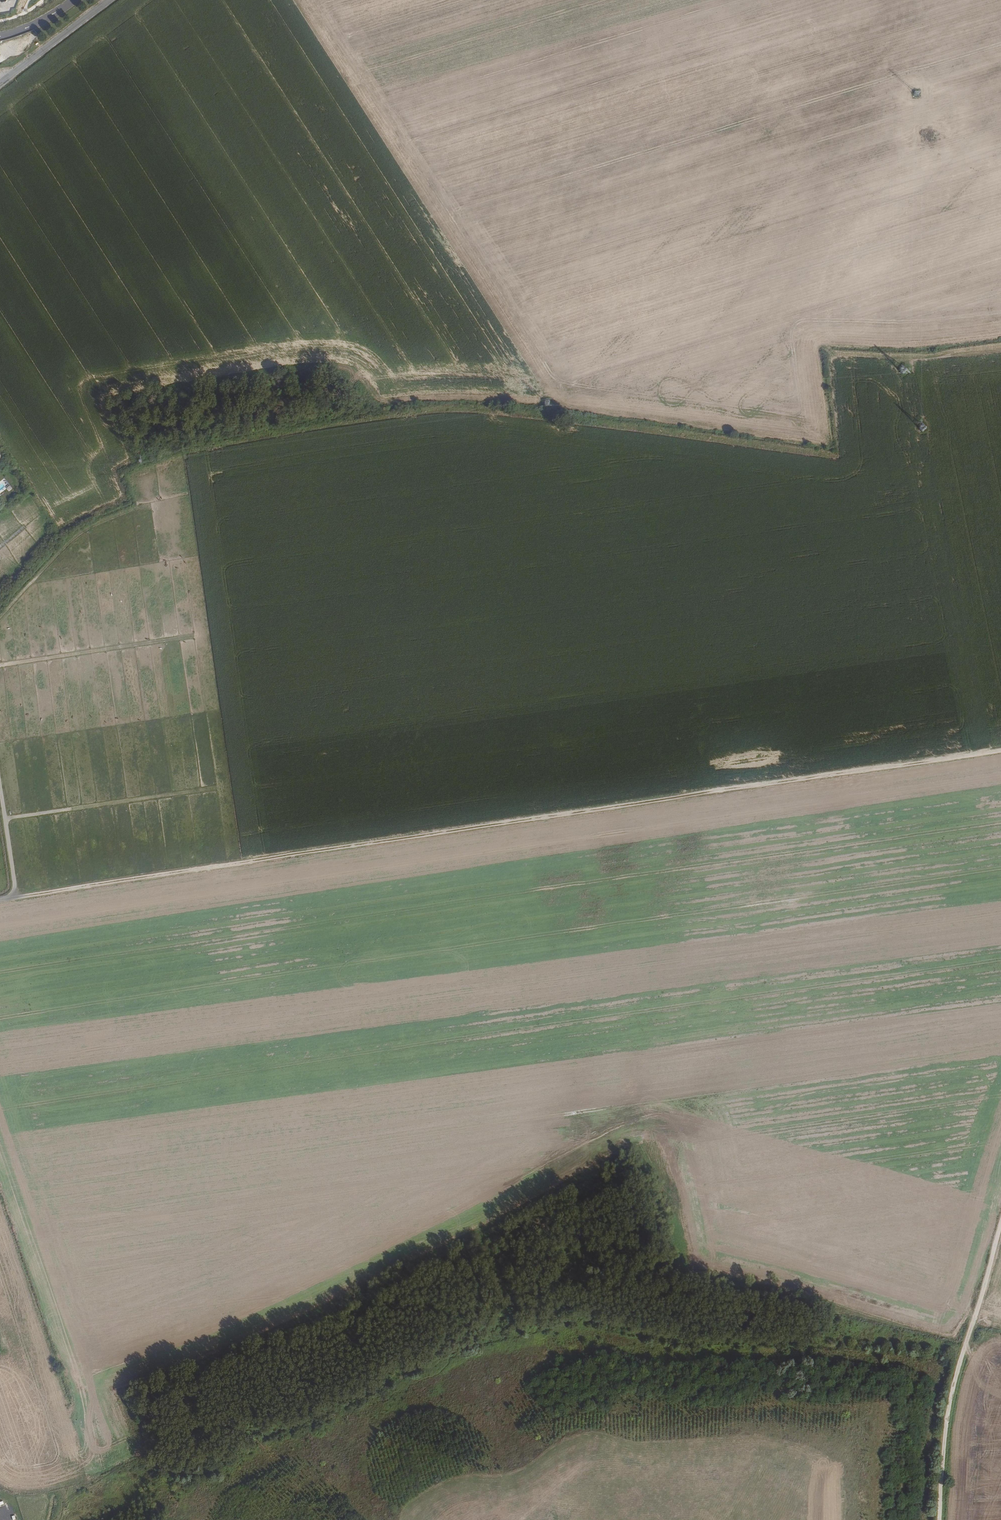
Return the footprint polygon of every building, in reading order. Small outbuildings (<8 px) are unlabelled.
[(9,12),(11,8),(14,8),(17,0),(0,0),(0,14),(9,12)] [(8,55),(13,61),(30,48),(25,41),(8,55)] [(905,374),(907,368),(902,365),(899,371),(905,374)] [(923,423),(918,427),(922,432),(927,428),(923,423)]
